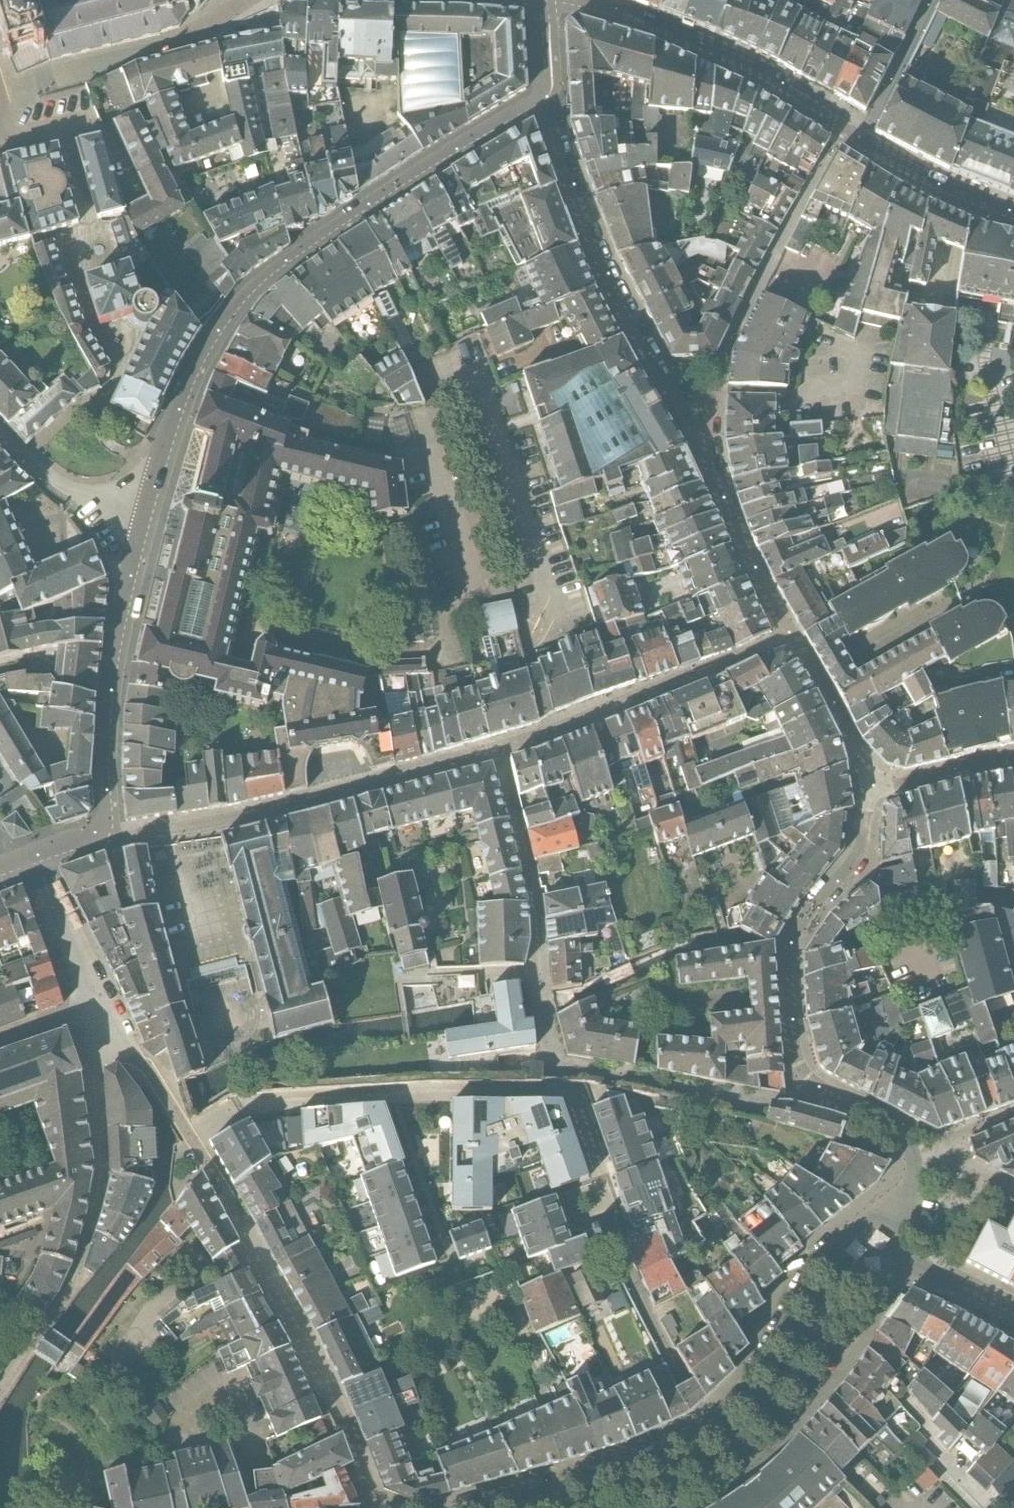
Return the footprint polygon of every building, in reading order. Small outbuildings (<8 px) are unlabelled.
[(13,57),(12,53),(34,45),(34,46),(39,51),(45,49),(45,48),(47,48),(50,62),(125,44),(161,35),(161,34),(179,28),(187,18),(200,11),(209,1),(209,0),(0,0),(0,27),(2,33),(7,50),(3,52),(4,56),(8,54),(10,59),(10,58),(13,57)] [(683,21),(691,0),(652,0),(649,7),(683,21)] [(720,35),(729,0),(691,0),(683,21),(696,27),(696,26),(720,35)] [(777,62),(803,12),(808,0),(729,0),(720,35),(762,55),(777,62)] [(801,76),(836,0),(808,0),(803,12),(777,62),(801,76)] [(815,84),(854,0),(836,0),(801,76),(815,84)] [(834,94),(862,30),(867,20),(875,1),(871,0),(854,0),(815,84),(834,94)] [(914,18),(890,6),(893,0),(871,0),(875,1),(867,20),(905,38),(914,18)] [(914,18),(923,0),(893,0),(890,6),(914,18)] [(1001,12),(977,0),(942,0),(936,13),(973,34),(987,41),(1001,12)] [(1001,12),(987,41),(967,100),(975,103),(971,113),(950,171),(1013,195),(1013,0),(1004,0),(1001,12)] [(1001,12),(1004,0),(977,0),(1001,12)] [(306,94),(307,70),(308,4),(281,4),(281,31),(285,60),(289,94),(306,94)] [(337,88),(338,79),(341,4),(308,4),(307,70),(315,70),(315,88),(337,88)] [(341,4),(338,79),(375,81),(400,82),(398,37),(393,37),(394,6),(341,4)] [(460,39),(481,39),(484,10),(461,8),(394,6),(393,37),(398,37),(460,39)] [(481,39),(460,39),(465,103),(467,125),(527,90),(523,30),(522,13),(484,10),(481,39)] [(567,53),(569,82),(572,123),(615,122),(644,121),(643,108),(648,109),(653,50),(655,44),(628,36),(599,27),(576,20),(566,29),(567,53)] [(882,39),(848,103),(866,113),(905,38),(867,20),(862,30),(882,39)] [(834,94),(848,103),(882,39),(862,30),(834,94)] [(274,141),(297,138),(298,138),(289,94),(287,83),(286,83),(286,73),(285,60),(281,31),(217,44),(224,81),(224,82),(226,84),(234,120),(242,145),(241,145),(246,160),(267,154),(268,153),(266,143),(258,115),(252,81),(251,81),(249,68),(266,65),(268,76),(262,77),(274,141)] [(462,103),(460,39),(398,37),(400,82),(401,112),(462,103)] [(202,47),(179,53),(137,65),(132,67),(122,72),(134,107),(147,102),(155,122),(157,124),(169,149),(171,152),(179,168),(207,157),(226,151),(231,165),(246,160),(241,145),(242,145),(234,120),(191,136),(175,94),(182,92),(189,90),(210,84),(224,81),(217,44),(202,47)] [(692,124),(693,114),(696,63),(655,44),(653,50),(648,109),(643,108),(644,121),(645,132),(650,132),(650,139),(696,139),(697,132),(697,129),(694,129),(692,124)] [(693,114),(711,116),(717,72),(696,63),(693,114)] [(876,133),(950,171),(971,113),(920,88),(926,76),(909,66),(876,133)] [(143,126),(137,114),(134,107),(122,72),(102,79),(114,110),(119,109),(124,120),(114,123),(133,163),(149,197),(125,209),(125,211),(129,220),(138,236),(196,204),(190,194),(185,182),(173,187),(158,154),(169,149),(157,124),(155,122),(143,126)] [(730,173),(740,145),(728,142),(729,138),(728,138),(734,117),(742,83),(717,72),(711,116),(708,126),(705,125),(701,132),(697,132),(696,139),(692,168),(690,184),(696,185),(699,166),(729,174),(730,173)] [(734,117),(748,122),(758,93),(742,83),(734,117)] [(758,174),(767,157),(790,113),(758,93),(748,122),(743,134),(740,145),(730,173),(754,184),(758,174)] [(467,125),(465,103),(462,103),(397,114),(423,151),(467,125)] [(782,167),(782,166),(808,124),(790,113),(767,157),(758,174),(772,183),(782,167)] [(579,145),(645,132),(644,121),(615,122),(572,123),(579,145)] [(350,150),(359,193),(423,151),(403,122),(366,147),(350,150)] [(527,266),(577,245),(565,211),(563,212),(554,186),(555,186),(554,182),(533,124),(532,124),(453,171),(474,217),(489,211),(503,230),(522,265),(525,263),(527,266)] [(795,173),(798,169),(820,132),(808,124),(782,166),(782,167),(772,183),(779,187),(784,190),(795,173)] [(346,128),(331,131),(332,140),(324,142),(338,207),(359,193),(350,150),(346,128)] [(579,145),(585,164),(624,160),(624,151),(648,151),(646,139),(650,139),(650,132),(645,132),(579,145)] [(820,132),(798,169),(795,173),(784,190),(796,197),(809,175),(831,139),(820,132)] [(125,209),(110,156),(104,136),(78,142),(83,165),(99,218),(125,211),(125,209)] [(284,224),(287,234),(304,229),(302,224),(318,220),(306,169),(303,161),(297,138),(274,141),(266,143),(268,153),(267,154),(273,180),(278,204),(284,224)] [(324,142),(323,138),(309,141),(313,156),(318,162),(319,167),(306,169),(318,220),(338,207),(324,142)] [(656,168),(692,168),(696,139),(650,139),(646,139),(648,151),(624,151),(624,160),(585,164),(591,180),(656,168)] [(46,233),(50,232),(79,222),(70,195),(66,196),(66,195),(66,194),(66,193),(67,193),(67,192),(67,191),(67,190),(67,189),(67,188),(67,187),(67,186),(67,185),(67,184),(67,183),(66,183),(66,182),(65,181),(65,180),(64,180),(64,179),(63,179),(63,178),(62,178),(61,178),(61,176),(64,175),(58,147),(29,153),(8,157),(21,204),(31,237),(46,233)] [(822,209),(849,220),(868,166),(840,149),(801,219),(786,249),(799,254),(815,224),(816,223),(822,209)] [(21,204),(8,157),(0,159),(0,245),(8,243),(31,237),(21,204)] [(856,336),(859,321),(871,276),(882,239),(897,185),(868,166),(849,220),(872,233),(865,246),(844,301),(834,329),(856,338),(856,336)] [(689,195),(690,184),(692,168),(656,168),(591,180),(598,197),(633,188),(647,189),(689,195)] [(482,241),(503,230),(489,211),(474,217),(453,171),(435,182),(457,224),(461,231),(474,224),(482,241)] [(771,202),(779,187),(772,183),(758,174),(754,184),(739,215),(757,223),(771,202)] [(278,204),(273,180),(197,212),(211,236),(217,245),(251,230),(253,237),(284,224),(278,204)] [(412,197),(439,249),(448,264),(449,264),(452,270),(464,263),(461,257),(451,240),(462,234),(461,231),(457,224),(435,182),(412,197)] [(909,284),(913,268),(903,264),(910,232),(919,236),(929,202),(897,185),(882,239),(871,276),(859,321),(899,330),(903,309),(905,309),(908,295),(907,294),(909,284)] [(757,223),(777,232),(797,197),(796,197),(784,190),(779,187),(771,202),(757,223)] [(620,255),(655,248),(647,189),(633,188),(598,197),(596,198),(618,256),(620,255)] [(433,252),(439,249),(412,197),(381,218),(408,265),(433,252)] [(919,236),(913,268),(909,284),(927,288),(937,242),(964,252),(969,221),(929,202),(919,236)] [(734,263),(754,274),(777,232),(757,223),(739,215),(738,217),(737,218),(731,229),(744,236),(736,251),(739,252),(734,263)] [(413,273),(408,265),(381,218),(366,227),(397,284),(399,283),(398,281),(413,273)] [(138,236),(129,220),(128,220),(112,225),(124,263),(125,262),(127,268),(152,259),(146,249),(138,236)] [(969,221),(964,252),(957,295),(1002,303),(999,323),(1013,326),(1013,234),(969,221)] [(220,264),(235,286),(253,271),(291,245),(290,244),(287,234),(284,224),(253,237),(236,244),(234,250),(225,258),(220,264)] [(375,298),(401,354),(406,365),(408,364),(421,359),(386,290),(397,284),(366,227),(339,244),(375,298)] [(49,285),(52,292),(68,288),(65,279),(66,279),(54,241),(49,243),(46,233),(31,237),(37,256),(49,285)] [(193,276),(202,288),(208,283),(224,301),(235,286),(220,264),(225,258),(217,245),(211,236),(186,255),(199,271),(193,276)] [(677,244),(655,248),(620,255),(635,285),(647,307),(658,329),(673,357),(693,357),(714,357),(728,329),(741,301),(754,274),(734,263),(728,276),(718,271),(717,273),(701,265),(689,271),(685,263),(699,255),(726,263),(727,246),(718,242),(706,241),(689,242),(677,244)] [(332,325),(375,298),(339,244),(291,278),(332,325)] [(554,304),(595,289),(577,245),(527,266),(525,267),(539,301),(520,308),(516,299),(482,314),(488,329),(554,304)] [(152,259),(127,268),(87,281),(101,325),(129,316),(131,320),(133,324),(137,327),(140,329),(144,330),(149,330),(124,380),(147,391),(164,399),(179,367),(203,329),(190,313),(183,304),(178,299),(171,287),(164,278),(152,259)] [(322,334),(332,325),(291,278),(260,303),(281,331),(293,341),(295,338),(294,337),(301,331),(303,333),(313,324),(322,334)] [(72,286),(68,288),(52,292),(58,309),(75,340),(87,332),(84,324),(72,286)] [(621,339),(608,313),(595,289),(554,304),(561,323),(565,320),(570,329),(575,340),(579,338),(585,353),(621,339)] [(797,354),(796,353),(812,319),(762,296),(738,347),(732,366),(729,389),(753,390),(788,390),(791,366),(793,363),(794,364),(795,364),(796,364),(797,363),(798,362),(799,362),(799,361),(800,360),(800,359),(800,358),(799,356),(798,355),(797,354)] [(274,379),(293,341),(281,331),(260,303),(237,336),(226,356),(274,379)] [(554,304),(488,329),(487,330),(498,359),(535,342),(531,334),(561,323),(554,304)] [(905,309),(903,309),(899,330),(891,368),(949,375),(956,315),(911,308),(911,309),(905,309)] [(106,385),(109,381),(111,377),(111,372),(110,365),(89,332),(87,332),(75,340),(92,369),(102,388),(106,385)] [(530,394),(535,409),(560,493),(590,484),(604,479),(608,490),(624,485),(620,474),(638,468),(685,449),(640,374),(632,358),(621,339),(585,353),(524,374),(530,394)] [(401,354),(372,371),(378,379),(392,396),(399,393),(407,406),(426,406),(408,364),(406,365),(401,354)] [(38,397),(0,356),(0,414),(9,423),(38,397)] [(303,424),(359,439),(362,422),(354,419),(347,415),(311,402),(314,395),(283,383),(274,379),(226,356),(216,375),(217,375),(216,376),(238,385),(265,395),(287,404),(281,418),(303,424)] [(365,392),(378,379),(372,371),(361,357),(344,375),(365,392)] [(885,435),(885,436),(894,437),(904,438),(902,454),(924,457),(926,441),(937,443),(936,458),(958,461),(949,375),(891,368),(887,388),(885,435)] [(92,369),(75,383),(71,380),(69,382),(63,376),(38,397),(9,423),(28,443),(46,427),(47,427),(61,414),(80,397),(81,396),(86,394),(85,393),(91,392),(97,390),(102,388),(92,369)] [(388,723),(377,726),(376,713),(358,715),(359,697),(363,698),(367,679),(406,677),(420,676),(428,675),(426,659),(356,663),(354,667),(319,659),(318,660),(278,651),(275,641),(264,638),(257,646),(252,666),(228,661),(258,533),(266,535),(275,532),(277,523),(270,517),(280,473),(368,494),(371,517),(409,513),(403,464),(402,464),(308,441),(309,435),(253,413),(256,405),(234,396),(238,385),(216,376),(215,376),(206,398),(207,398),(196,429),(209,435),(207,437),(208,439),(214,440),(199,501),(198,501),(193,500),(186,502),(184,510),(189,515),(190,515),(175,576),(170,575),(169,576),(169,578),(172,578),(158,634),(147,631),(146,633),(145,633),(138,662),(134,661),(130,689),(169,693),(169,682),(171,675),(171,677),(173,680),(175,682),(180,685),(182,686),(185,686),(188,685),(191,684),(193,683),(196,680),(217,685),(214,696),(246,704),(255,755),(276,751),(283,795),(285,795),(309,788),(308,782),(307,770),(308,764),(310,758),(312,754),(317,748),(352,743),(359,745),(363,750),(367,756),(369,760),(373,771),(396,765),(388,723)] [(164,399),(147,391),(124,380),(112,405),(113,407),(134,416),(152,425),(164,399)] [(776,438),(776,423),(775,417),(780,417),(779,398),(753,397),(753,390),(729,389),(727,398),(727,410),(726,426),(725,429),(725,431),(726,442),(776,438)] [(791,437),(823,435),(822,423),(790,426),(791,437)] [(733,481),(788,470),(782,437),(776,438),(726,442),(726,444),(730,466),(733,481)] [(800,467),(802,466),(819,463),(818,447),(799,448),(800,467)] [(649,499),(701,483),(685,449),(638,468),(644,486),(649,499)] [(16,469),(0,451),(0,479),(16,469)] [(830,461),(819,463),(802,466),(804,479),(833,473),(830,461)] [(737,495),(783,484),(792,482),(802,479),(804,479),(802,466),(800,467),(788,470),(733,481),(737,495)] [(5,503),(30,488),(35,485),(16,469),(0,479),(0,505),(5,503)] [(742,508),(787,496),(803,491),(805,490),(802,479),(792,482),(783,484),(737,495),(742,508)] [(742,508),(747,522),(807,503),(815,501),(818,501),(841,495),(851,492),(848,480),(805,490),(803,491),(787,496),(742,508)] [(649,499),(657,518),(708,499),(701,483),(649,499)] [(556,509),(579,502),(594,497),(590,484),(560,493),(551,495),(556,509)] [(608,490),(610,497),(626,492),(624,485),(608,490)] [(759,550),(817,530),(815,522),(827,517),(830,525),(847,517),(841,495),(818,501),(821,513),(752,536),(759,550)] [(659,536),(664,535),(716,514),(708,499),(657,518),(652,522),(659,536)] [(821,513),(818,501),(815,501),(807,503),(747,522),(752,536),(821,513)] [(562,529),(585,522),(579,502),(556,509),(561,529),(562,529)] [(14,591),(9,580),(35,570),(5,503),(0,505),(0,597),(14,591)] [(618,523),(638,516),(634,505),(614,512),(618,523)] [(664,535),(671,549),(723,528),(716,514),(664,535)] [(759,550),(775,581),(842,551),(844,555),(850,570),(906,543),(907,529),(884,537),(879,527),(845,543),(843,540),(826,548),(817,530),(759,550)] [(632,561),(636,577),(672,567),(730,545),(723,528),(671,549),(665,552),(654,555),(632,561)] [(632,561),(627,546),(635,544),(630,529),(610,536),(617,565),(632,561)] [(833,615),(827,619),(840,642),(848,638),(849,640),(907,608),(909,612),(949,590),(948,586),(961,579),(960,577),(963,575),(964,573),(965,572),(966,569),(967,567),(967,566),(967,564),(968,562),(968,561),(967,559),(967,557),(967,556),(966,554),(960,544),(956,546),(950,536),(927,549),(925,546),(885,569),(886,572),(860,587),(858,584),(857,585),(825,604),(826,606),(828,605),(833,615)] [(632,561),(654,555),(649,539),(635,544),(627,546),(632,561)] [(34,610),(73,594),(107,581),(93,545),(35,570),(9,580),(14,591),(19,605),(21,611),(22,613),(34,610)] [(730,545),(672,567),(677,581),(685,603),(745,580),(737,561),(730,545)] [(775,581),(804,633),(827,619),(833,615),(828,605),(826,606),(825,604),(857,585),(841,557),(844,555),(842,551),(775,581)] [(644,616),(637,594),(632,578),(593,587),(600,607),(606,626),(607,625),(615,624),(626,622),(632,620),(644,616)] [(688,626),(700,621),(754,598),(745,580),(685,603),(677,606),(685,627),(688,626)] [(59,648),(58,653),(56,683),(96,696),(100,661),(102,647),(102,642),(108,587),(107,581),(73,594),(74,623),(47,624),(38,626),(34,610),(22,613),(21,611),(4,617),(0,618),(0,659),(21,654),(21,655),(49,648),(59,648)] [(754,598),(700,621),(707,637),(711,636),(725,631),(762,615),(754,598)] [(513,611),(511,603),(476,610),(484,641),(492,638),(512,634),(521,674),(527,672),(519,633),(513,611)] [(931,632),(946,661),(948,665),(995,639),(997,642),(1008,636),(1003,628),(1006,622),(1002,613),(1001,612),(1001,611),(1000,611),(1000,610),(999,610),(999,609),(998,609),(997,608),(996,608),(996,607),(995,607),(994,607),(994,606),(993,606),(992,606),(992,605),(991,605),(990,605),(989,605),(988,605),(988,604),(987,604),(986,604),(985,604),(984,604),(983,604),(982,604),(982,605),(981,605),(980,605),(979,605),(978,605),(978,606),(977,606),(976,606),(976,605),(962,612),(960,609),(928,627),(931,632)] [(632,620),(626,622),(632,640),(664,629),(666,634),(685,627),(677,606),(645,619),(644,616),(632,620)] [(733,650),(742,646),(770,633),(770,631),(762,615),(725,631),(711,636),(719,655),(733,650)] [(903,683),(915,704),(932,695),(921,675),(946,661),(931,632),(857,673),(840,642),(827,619),(804,633),(835,688),(848,711),(877,694),(879,697),(903,683)] [(700,661),(719,655),(711,636),(707,637),(700,621),(688,626),(690,633),(700,661)] [(635,684),(647,680),(632,640),(626,622),(615,624),(622,643),(620,643),(635,684)] [(594,697),(635,684),(620,643),(622,643),(615,624),(607,625),(614,646),(602,649),(597,632),(575,640),(594,697)] [(679,669),(700,661),(690,633),(688,626),(685,627),(666,634),(679,669)] [(647,680),(679,669),(666,634),(664,629),(632,640),(647,680)] [(502,679),(492,638),(484,641),(489,662),(494,681),(502,679)] [(554,713),(594,697),(575,640),(559,645),(559,646),(538,653),(539,662),(540,665),(533,667),(527,669),(527,672),(539,723),(547,718),(554,713)] [(757,660),(770,678),(796,661),(785,649),(757,660)] [(753,687),(770,678),(757,660),(725,675),(736,697),(753,687)] [(770,678),(753,687),(769,716),(816,692),(807,677),(796,661),(770,678)] [(502,679),(494,681),(489,662),(474,666),(476,686),(476,688),(490,738),(513,731),(539,723),(527,672),(521,674),(502,679)] [(96,696),(56,683),(52,677),(44,678),(26,677),(27,672),(0,678),(0,692),(9,690),(9,693),(39,695),(37,710),(94,719),(96,696)] [(725,675),(704,684),(673,697),(691,739),(692,741),(731,724),(745,718),(744,714),(736,697),(725,675)] [(420,676),(406,677),(410,695),(422,694),(420,676)] [(434,754),(464,746),(490,738),(476,688),(460,693),(458,676),(442,677),(446,697),(424,704),(425,710),(434,754)] [(848,711),(856,726),(894,704),(900,714),(909,708),(912,706),(915,704),(903,683),(879,697),(877,694),(848,711)] [(988,750),(1012,744),(1005,691),(1004,687),(990,690),(974,694),(958,699),(932,706),(936,722),(948,760),(988,750)] [(127,709),(168,713),(169,713),(171,694),(169,693),(130,689),(127,708),(127,709)] [(1005,691),(1012,744),(1013,744),(1013,689),(1005,691)] [(743,744),(746,752),(757,748),(763,764),(783,757),(838,737),(825,711),(816,692),(769,716),(762,720),(757,723),(746,719),(744,727),(754,731),(759,729),(764,727),(767,733),(749,739),(741,736),(740,736),(739,740),(741,745),(743,744)] [(22,709),(26,709),(26,719),(34,729),(41,729),(41,731),(73,731),(69,765),(55,769),(45,773),(12,720),(14,719),(13,709),(15,708),(17,708),(14,703),(3,702),(1,697),(0,698),(0,752),(21,787),(0,800),(0,821),(14,840),(55,827),(39,806),(29,794),(90,778),(92,748),(93,748),(93,746),(93,745),(92,745),(92,733),(93,733),(94,732),(94,730),(94,719),(37,710),(26,708),(22,707),(22,709)] [(673,697),(661,702),(648,707),(664,758),(665,760),(676,756),(681,768),(683,772),(689,792),(694,790),(702,788),(696,770),(694,765),(698,763),(692,741),(691,739),(673,697)] [(856,726),(863,739),(900,714),(894,704),(856,726)] [(645,766),(664,758),(648,707),(626,716),(645,766)] [(744,714),(745,718),(746,719),(757,723),(762,720),(755,708),(744,714)] [(887,764),(907,769),(912,748),(908,734),(916,731),(909,708),(900,714),(863,739),(887,764)] [(125,731),(166,734),(168,713),(127,709),(125,731)] [(421,758),(434,754),(425,710),(412,712),(421,758)] [(396,765),(421,758),(412,712),(411,712),(412,715),(389,719),(390,723),(388,723),(396,765)] [(655,799),(645,766),(626,716),(606,724),(622,774),(632,772),(641,803),(655,799)] [(948,760),(936,722),(916,731),(908,734),(912,748),(907,769),(948,760)] [(626,783),(622,774),(606,724),(592,730),(612,789),(626,783)] [(613,792),(612,789),(592,730),(557,744),(568,780),(573,797),(579,816),(588,832),(599,829),(595,815),(585,813),(582,806),(592,802),(613,792)] [(124,750),(164,756),(176,756),(176,735),(166,734),(125,731),(124,747),(124,750)] [(763,764),(753,767),(759,785),(783,776),(784,779),(801,775),(803,782),(846,764),(838,737),(783,757),(763,764)] [(573,797),(568,780),(557,744),(535,753),(545,787),(558,783),(560,790),(564,789),(567,799),(549,804),(554,823),(571,818),(579,816),(573,797)] [(708,785),(726,777),(736,805),(741,803),(754,799),(751,788),(759,785),(753,767),(763,764),(757,748),(746,752),(696,770),(702,788),(694,790),(697,798),(687,820),(688,824),(711,815),(704,795),(711,792),(708,785)] [(124,774),(162,775),(164,756),(124,750),(124,771),(124,774)] [(244,803),(283,795),(276,751),(255,755),(242,758),(240,758),(244,803)] [(519,796),(534,790),(537,799),(535,800),(537,808),(523,812),(528,831),(554,823),(549,804),(546,790),(545,787),(535,753),(513,759),(511,761),(519,796)] [(208,809),(227,807),(224,760),(223,754),(204,755),(204,763),(208,809)] [(227,807),(244,803),(240,758),(224,760),(227,807)] [(176,792),(169,793),(162,793),(162,792),(125,793),(125,796),(128,822),(170,815),(208,809),(204,763),(185,765),(186,779),(182,778),(179,778),(177,779),(175,781),(175,784),(176,792)] [(472,811),(503,803),(493,764),(446,776),(456,815),(472,811)] [(846,764),(803,782),(797,784),(754,799),(741,803),(753,836),(757,846),(769,841),(780,837),(780,835),(793,830),(813,820),(814,822),(845,810),(848,810),(852,809),(846,764)] [(1010,773),(986,777),(995,840),(1006,838),(1009,860),(1013,859),(1013,792),(1010,773)] [(125,793),(162,792),(162,775),(124,774),(125,793)] [(443,818),(456,815),(446,776),(394,790),(404,828),(443,818)] [(995,845),(995,840),(986,777),(971,781),(981,834),(981,845),(995,845)] [(29,794),(39,806),(91,791),(90,778),(29,794)] [(970,835),(981,834),(971,781),(959,783),(970,835)] [(970,838),(970,835),(959,783),(919,793),(931,849),(941,846),(970,838)] [(393,831),(404,828),(394,790),(382,793),(363,799),(367,816),(362,818),(365,828),(369,827),(371,835),(373,834),(374,840),(378,839),(377,835),(393,831)] [(39,806),(55,827),(56,828),(88,817),(93,809),(91,791),(39,806)] [(682,826),(685,825),(679,805),(676,793),(656,799),(658,811),(649,814),(652,826),(658,846),(686,837),(682,826)] [(911,853),(931,849),(919,793),(896,800),(911,853)] [(382,852),(378,839),(374,840),(373,834),(371,835),(369,827),(365,828),(362,818),(367,816),(363,799),(355,801),(329,808),(339,846),(346,845),(350,861),(359,858),(366,884),(379,880),(370,854),(382,852)] [(913,866),(911,853),(896,800),(887,803),(882,810),(881,865),(902,860),(903,868),(913,866)] [(472,811),(489,878),(519,871),(508,819),(503,803),(472,811)] [(694,858),(753,836),(741,803),(736,805),(711,815),(688,824),(685,825),(682,826),(686,837),(694,858)] [(353,917),(384,909),(379,891),(369,893),(366,884),(359,858),(350,861),(346,845),(339,846),(329,808),(287,820),(298,882),(303,930),(308,929),(309,933),(318,931),(327,929),(335,956),(317,961),(315,962),(319,978),(360,965),(359,963),(362,960),(370,956),(368,951),(357,957),(354,949),(363,948),(353,917)] [(813,820),(793,830),(831,863),(841,851),(845,813),(845,810),(814,822),(813,820)] [(652,826),(649,814),(635,818),(638,830),(652,826)] [(554,823),(528,831),(535,860),(560,854),(580,849),(571,818),(554,823)] [(319,978),(315,962),(307,963),(288,884),(296,882),(298,882),(287,820),(222,837),(230,871),(233,870),(246,924),(245,924),(251,945),(267,1003),(265,1004),(274,1041),(330,1026),(319,978)] [(815,881),(831,863),(793,830),(780,835),(780,837),(769,841),(782,853),(815,881)] [(600,843),(587,846),(591,863),(598,861),(600,861),(604,859),(600,843)] [(106,854),(123,909),(134,944),(139,962),(150,995),(157,1018),(162,1035),(167,1052),(178,1084),(185,1081),(206,1072),(191,1024),(185,1006),(159,907),(148,849),(148,847),(124,851),(106,854)] [(800,899),(815,881),(782,853),(765,874),(771,880),(779,885),(800,898),(800,899)] [(61,870),(66,881),(90,926),(123,909),(106,854),(61,870)] [(560,854),(535,860),(538,874),(549,872),(549,875),(564,871),(560,854)] [(881,865),(878,871),(881,889),(894,886),(917,884),(913,866),(903,868),(902,860),(881,865)] [(986,886),(999,885),(998,860),(985,860),(986,886)] [(520,871),(519,871),(489,878),(496,904),(527,903),(520,871)] [(830,916),(845,932),(860,921),(863,919),(870,928),(880,918),(881,917),(880,907),(877,892),(881,889),(878,871),(877,873),(868,884),(864,887),(830,916)] [(377,881),(379,891),(384,909),(390,936),(394,935),(400,957),(399,957),(400,960),(401,959),(404,971),(428,966),(425,954),(427,954),(422,932),(427,931),(429,927),(428,924),(424,922),(412,874),(390,879),(377,881)] [(783,926),(793,910),(800,898),(779,885),(771,880),(765,874),(756,889),(746,904),(783,926)] [(995,921),(993,908),(993,907),(977,907),(974,883),(954,884),(955,895),(955,904),(951,905),(958,929),(995,921)] [(546,915),(613,910),(609,897),(611,897),(610,892),(608,893),(606,884),(579,889),(579,891),(544,898),(546,915)] [(35,921),(31,909),(23,888),(1,896),(9,917),(19,946),(24,961),(47,954),(35,921)] [(9,917),(1,896),(0,897),(0,953),(19,946),(9,917)] [(481,966),(521,967),(524,966),(529,941),(527,903),(496,904),(479,905),(481,966)] [(777,1010),(777,998),(773,944),(783,926),(746,904),(736,906),(742,926),(741,928),(769,944),(740,949),(676,960),(679,988),(748,979),(751,999),(752,1011),(753,1010),(753,1011),(777,1010)] [(993,908),(995,921),(1013,986),(1013,912),(993,908)] [(90,926),(106,959),(134,944),(123,909),(90,926)] [(548,942),(580,939),(598,935),(596,928),(618,924),(613,910),(546,915),(548,942)] [(839,945),(852,940),(851,937),(847,938),(845,932),(830,916),(805,956),(839,945)] [(1013,993),(1013,986),(995,921),(958,929),(952,930),(968,989),(975,1007),(984,1003),(999,998),(1000,999),(1013,993)] [(587,954),(591,953),(593,953),(592,945),(581,947),(580,939),(548,942),(549,956),(581,955),(587,954)] [(114,973),(139,962),(134,944),(106,959),(114,973)] [(846,965),(843,955),(839,945),(805,956),(804,980),(846,965)] [(806,1001),(855,987),(851,975),(882,967),(873,948),(858,951),(843,955),(846,965),(804,980),(806,1001)] [(27,1018),(40,1013),(64,1004),(47,954),(24,961),(1,969),(3,976),(0,976),(0,1028),(27,1018)] [(582,985),(582,983),(581,968),(581,955),(549,956),(552,989),(582,985)] [(241,957),(193,965),(196,984),(244,976),(241,957)] [(114,973),(128,1004),(150,995),(139,962),(114,973)] [(599,976),(606,972),(604,966),(596,971),(599,976)] [(534,1020),(526,1021),(520,983),(492,987),(493,998),(497,1025),(446,1033),(448,1060),(536,1048),(534,1020)] [(807,1021),(852,1008),(850,1000),(869,994),(867,984),(855,987),(806,1001),(807,1021)] [(979,1047),(998,1041),(984,1003),(975,1007),(968,989),(957,993),(940,1000),(918,1008),(922,1018),(930,1042),(931,1045),(932,1045),(948,1039),(947,1035),(953,1033),(953,1034),(970,1027),(979,1047)] [(128,1004),(136,1026),(157,1018),(150,995),(128,1004)] [(901,1028),(905,1025),(902,1015),(895,995),(881,1000),(892,1035),(901,1028)] [(588,1059),(605,1061),(635,1066),(642,1027),(612,1022),(600,1020),(594,998),(557,1015),(561,1030),(568,1056),(588,1059)] [(857,1046),(862,1047),(876,1049),(872,1036),(863,1005),(852,1008),(807,1021),(819,1065),(826,1073),(834,1077),(842,1061),(857,1046)] [(747,1060),(781,1058),(779,1038),(777,1010),(753,1011),(753,1010),(752,1011),(753,1013),(710,1018),(712,1043),(657,1039),(658,1070),(724,1083),(726,1066),(725,1053),(740,1053),(739,1045),(745,1045),(746,1060),(747,1060)] [(136,1026),(143,1043),(162,1035),(157,1018),(136,1026)] [(866,1093),(872,1097),(891,1055),(902,1031),(901,1028),(892,1035),(879,1046),(876,1050),(860,1090),(866,1093)] [(66,1031),(9,1051),(8,1051),(3,1053),(0,1054),(0,1116),(34,1104),(56,1164),(0,1184),(0,1227),(55,1208),(41,1256),(42,1256),(33,1279),(15,1305),(38,1321),(58,1293),(72,1264),(84,1217),(93,1167),(81,1073),(66,1031)] [(157,1058),(167,1052),(162,1035),(143,1043),(145,1048),(157,1058)] [(1002,1051),(998,1041),(979,1047),(983,1057),(1000,1108),(1013,1103),(1013,1047),(1002,1051)] [(931,1045),(930,1042),(908,1048),(914,1067),(937,1059),(932,1045),(931,1045)] [(834,1077),(860,1090),(876,1050),(876,1049),(862,1047),(857,1046),(842,1061),(834,1077)] [(872,1097),(885,1105),(896,1070),(901,1059),(891,1055),(872,1097)] [(984,1114),(965,1058),(964,1056),(938,1066),(963,1122),(984,1114)] [(984,1114),(1000,1108),(983,1057),(972,1062),(969,1056),(965,1058),(984,1114)] [(747,1060),(747,1067),(747,1075),(759,1075),(767,1075),(767,1091),(786,1094),(781,1058),(747,1060)] [(112,1173),(154,1181),(153,1167),(152,1161),(151,1113),(138,1091),(118,1066),(107,1071),(112,1173)] [(760,1090),(759,1075),(747,1075),(747,1067),(726,1066),(724,1083),(760,1090)] [(942,1129),(963,1122),(938,1066),(917,1077),(918,1078),(942,1129)] [(937,1131),(942,1129),(918,1078),(896,1070),(885,1105),(937,1131)] [(601,1130),(632,1120),(623,1093),(585,1086),(601,1130)] [(839,1142),(840,1138),(847,1120),(847,1118),(830,1114),(802,1106),(790,1104),(770,1104),(766,1120),(795,1129),(823,1137),(832,1140),(839,1142)] [(365,1175),(401,1163),(405,1161),(385,1105),(338,1108),(345,1128),(331,1131),(334,1144),(353,1140),(365,1175)] [(455,1105),(455,1147),(455,1211),(492,1211),(492,1167),(538,1151),(551,1189),(585,1177),(570,1132),(560,1105),(455,1105)] [(311,1149),(334,1144),(331,1131),(345,1128),(338,1108),(301,1111),(302,1116),(309,1114),(311,1149)] [(609,1155),(653,1139),(644,1115),(632,1120),(601,1130),(609,1155)] [(245,1123),(211,1142),(236,1186),(274,1160),(251,1119),(245,1123)] [(1010,1157),(1013,1155),(1013,1122),(969,1142),(974,1160),(1004,1173),(1010,1157)] [(811,1179),(851,1204),(876,1185),(885,1170),(893,1157),(893,1155),(873,1149),(873,1147),(840,1138),(839,1142),(832,1140),(830,1144),(811,1179)] [(653,1139),(609,1155),(617,1178),(658,1164),(661,1163),(653,1139)] [(1013,1178),(1013,1162),(1012,1162),(1010,1157),(1004,1173),(1013,1178)] [(270,1201),(282,1195),(285,1193),(283,1189),(277,1180),(283,1176),(274,1160),(236,1186),(256,1223),(275,1210),(270,1201)] [(370,1203),(410,1189),(401,1163),(365,1175),(361,1176),(370,1203)] [(658,1164),(617,1178),(632,1220),(655,1212),(656,1218),(675,1210),(658,1164)] [(821,1226),(851,1204),(811,1179),(795,1167),(781,1186),(821,1226)] [(183,1218),(215,1196),(202,1172),(176,1205),(183,1218)] [(103,1212),(138,1223),(149,1202),(152,1195),(156,1183),(154,1183),(154,1181),(112,1173),(103,1212)] [(297,1198),(307,1192),(302,1183),(291,1187),(297,1198)] [(799,1244),(821,1226),(781,1186),(763,1199),(799,1244)] [(379,1227),(419,1213),(410,1189),(370,1203),(379,1227)] [(280,1267),(315,1248),(309,1236),(291,1201),(287,1203),(282,1195),(270,1201),(275,1210),(256,1223),(280,1267)] [(191,1228),(211,1258),(235,1247),(240,1243),(215,1196),(183,1218),(176,1205),(127,1264),(101,1303),(90,1318),(73,1341),(72,1342),(86,1352),(85,1352),(86,1353),(100,1335),(120,1309),(125,1302),(143,1280),(144,1281),(182,1244),(183,1242),(180,1239),(191,1228)] [(520,1236),(564,1220),(555,1196),(512,1212),(520,1236)] [(1008,1284),(1013,1273),(1013,1203),(1000,1197),(966,1264),(1008,1284)] [(772,1264),(799,1244),(763,1199),(744,1214),(736,1220),(772,1264)] [(772,1264),(736,1220),(724,1204),(714,1210),(725,1224),(734,1237),(723,1245),(733,1262),(757,1296),(782,1275),(772,1264)] [(685,1234),(675,1210),(656,1218),(655,1212),(632,1220),(635,1229),(620,1234),(633,1261),(637,1270),(639,1267),(656,1282),(655,1283),(658,1286),(653,1292),(656,1297),(651,1299),(655,1308),(685,1293),(687,1292),(686,1289),(671,1262),(686,1254),(680,1236),(685,1234)] [(97,1233),(123,1246),(138,1223),(103,1212),(97,1233)] [(419,1213),(379,1227),(387,1252),(427,1238),(419,1213)] [(528,1260),(548,1253),(547,1250),(571,1242),(564,1220),(520,1236),(528,1260)] [(492,1250),(482,1222),(450,1233),(459,1261),(492,1250)] [(601,1231),(597,1224),(591,1227),(592,1230),(594,1234),(601,1231)] [(547,1250),(548,1253),(555,1274),(610,1254),(601,1231),(594,1234),(592,1230),(583,1234),(584,1237),(571,1242),(547,1250)] [(123,1246),(97,1233),(85,1269),(95,1277),(123,1246)] [(352,1254),(360,1249),(355,1237),(346,1241),(352,1254)] [(427,1238),(387,1252),(396,1277),(436,1264),(427,1238)] [(223,1280),(248,1270),(235,1247),(211,1258),(213,1261),(223,1280)] [(280,1267),(291,1287),(326,1267),(315,1248),(280,1267)] [(357,1267),(365,1263),(360,1249),(352,1254),(357,1267)] [(706,1280),(734,1324),(763,1305),(757,1296),(733,1262),(706,1280)] [(589,1264),(568,1274),(572,1283),(569,1284),(580,1308),(604,1303),(600,1296),(602,1295),(589,1264)] [(291,1287),(302,1306),(336,1286),(326,1267),(291,1287)] [(211,1303),(215,1312),(260,1293),(248,1270),(223,1280),(193,1295),(183,1301),(186,1306),(188,1305),(190,1310),(197,1306),(198,1308),(211,1303)] [(562,1273),(518,1289),(534,1333),(536,1335),(581,1316),(562,1273)] [(748,1346),(734,1324),(706,1280),(702,1275),(693,1280),(695,1283),(686,1289),(687,1292),(685,1293),(708,1328),(729,1362),(748,1346)] [(342,1320),(370,1310),(361,1293),(345,1301),(336,1286),(302,1306),(316,1332),(336,1322),(334,1318),(339,1315),(342,1320)] [(902,1302),(891,1317),(887,1321),(912,1339),(914,1335),(925,1319),(936,1301),(911,1290),(902,1302)] [(230,1345),(277,1323),(260,1293),(215,1312),(200,1320),(189,1330),(180,1338),(184,1342),(219,1325),(230,1345)] [(924,1370),(933,1353),(961,1313),(936,1301),(925,1319),(914,1335),(923,1340),(911,1362),(924,1370)] [(355,1415),(415,1390),(410,1377),(388,1386),(382,1371),(373,1374),(369,1364),(381,1359),(365,1327),(386,1318),(381,1306),(370,1310),(342,1320),(339,1315),(334,1318),(336,1322),(348,1348),(362,1379),(344,1387),(355,1415)] [(967,1376),(968,1376),(998,1335),(979,1324),(961,1313),(933,1353),(949,1365),(967,1376)] [(680,1337),(675,1329),(678,1327),(671,1314),(661,1320),(673,1341),(680,1337)] [(904,1355),(912,1339),(887,1321),(878,1334),(904,1355)] [(329,1358),(344,1387),(362,1379),(348,1348),(336,1322),(316,1332),(329,1358)] [(230,1345),(218,1351),(229,1374),(244,1367),(290,1346),(277,1323),(230,1345)] [(734,1371),(729,1362),(708,1328),(676,1348),(694,1380),(705,1398),(734,1371)] [(50,1331),(33,1355),(35,1356),(36,1355),(44,1359),(56,1368),(68,1350),(80,1359),(85,1352),(86,1352),(72,1342),(73,1341),(69,1338),(66,1342),(61,1338),(56,1334),(50,1331)] [(924,1370),(911,1362),(904,1355),(878,1334),(868,1350),(907,1390),(924,1370)] [(997,1390),(1013,1367),(1013,1346),(998,1335),(968,1376),(969,1377),(974,1380),(953,1412),(972,1424),(981,1412),(995,1393),(997,1390)] [(300,1370),(290,1346),(244,1367),(248,1378),(251,1376),(257,1390),(268,1416),(277,1438),(322,1419),(313,1398),(300,1370)] [(896,1401),(907,1390),(868,1350),(861,1361),(843,1385),(884,1423),(901,1405),(896,1401)] [(635,1438),(688,1414),(675,1390),(678,1388),(665,1364),(649,1372),(613,1389),(613,1390),(635,1438)] [(997,1390),(1013,1403),(1013,1367),(997,1390)] [(946,1405),(953,1396),(924,1370),(907,1390),(932,1420),(946,1405)] [(577,1458),(597,1451),(635,1438),(613,1390),(605,1393),(601,1384),(593,1387),(587,1374),(567,1382),(557,1387),(562,1399),(497,1429),(519,1473),(577,1458)] [(697,1406),(705,1398),(694,1380),(685,1385),(678,1388),(675,1390),(688,1414),(690,1413),(697,1406)] [(843,1385),(832,1398),(817,1415),(858,1454),(868,1445),(877,1453),(882,1448),(895,1460),(900,1455),(907,1450),(908,1449),(904,1445),(895,1436),(888,1427),(884,1423),(843,1385)] [(366,1442),(405,1427),(403,1423),(409,1420),(405,1409),(421,1403),(415,1390),(355,1415),(366,1442)] [(155,1428),(170,1417),(158,1401),(143,1413),(155,1428)] [(946,1405),(932,1420),(930,1423),(941,1434),(934,1439),(949,1453),(963,1437),(969,1428),(953,1412),(946,1405)] [(972,1424),(969,1428),(963,1437),(984,1455),(994,1443),(1005,1430),(981,1412),(972,1424)] [(860,1456),(858,1454),(817,1415),(799,1435),(840,1475),(860,1456)] [(411,1463),(428,1456),(426,1449),(420,1451),(410,1425),(405,1427),(366,1442),(379,1475),(411,1463)] [(450,1493),(519,1473),(497,1429),(437,1452),(444,1475),(450,1493)] [(908,1449),(907,1450),(913,1456),(924,1445),(928,1441),(917,1431),(904,1445),(908,1449)] [(298,1495),(317,1491),(328,1489),(322,1475),(343,1467),(353,1463),(342,1434),(273,1467),(273,1469),(283,1492),(295,1487),(298,1495)] [(846,1480),(840,1475),(799,1435),(780,1457),(742,1489),(722,1503),(713,1507),(816,1507),(846,1480)] [(228,1503),(230,1507),(248,1507),(250,1507),(247,1496),(228,1441),(209,1445),(210,1446),(175,1453),(175,1462),(164,1464),(164,1465),(127,1473),(126,1467),(104,1473),(112,1507),(209,1507),(228,1503)] [(992,1486),(1013,1462),(994,1443),(984,1455),(968,1472),(987,1491),(992,1486)] [(924,1445),(913,1456),(924,1466),(927,1470),(938,1460),(924,1445)] [(1013,1462),(992,1486),(1009,1507),(1013,1501),(1013,1462)] [(450,1493),(444,1475),(434,1476),(433,1470),(416,1474),(411,1463),(379,1475),(385,1489),(416,1502),(450,1493)] [(927,1470),(924,1466),(915,1475),(927,1489),(937,1480),(927,1470)] [(317,1491),(298,1495),(295,1487),(283,1492),(289,1507),(337,1507),(360,1506),(343,1467),(322,1475),(328,1489),(317,1491)] [(283,1492),(273,1469),(254,1472),(257,1492),(247,1496),(250,1507),(289,1507),(283,1492)]
